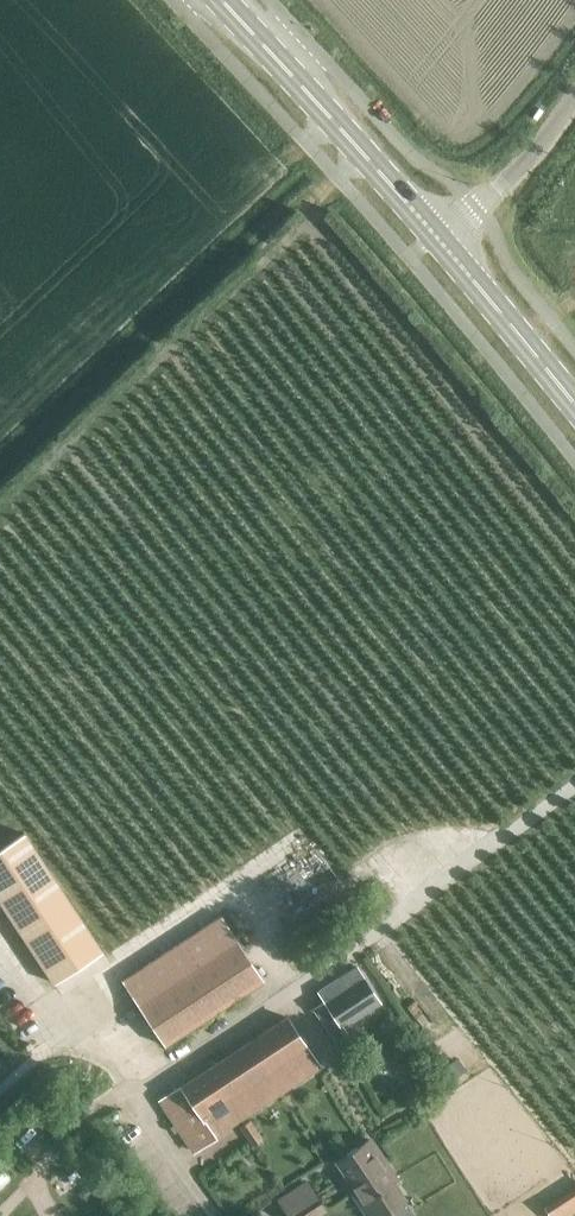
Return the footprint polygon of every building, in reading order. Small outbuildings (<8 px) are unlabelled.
[(53,982),(102,950),(24,832),(0,847),(0,902),(53,982)] [(221,916),(122,981),(164,1045),(263,979),(221,916)] [(334,1034),(383,1000),(359,966),(322,991),(330,1003),(318,1010),(334,1034)] [(197,1150),(323,1066),(288,1015),(163,1098),(197,1150)] [(379,1147),(371,1135),(340,1156),(359,1186),(355,1189),(373,1215),(376,1215),(405,1197),(386,1167),(390,1165),(379,1147)] [(327,1207),(308,1178),(280,1196),(293,1215),(314,1215),(327,1207)]
